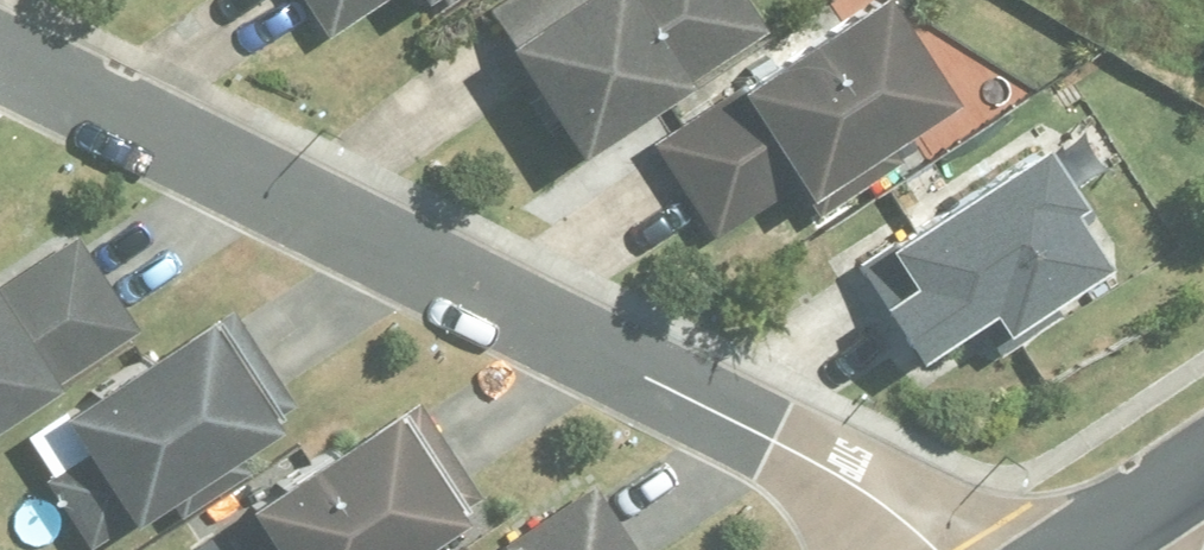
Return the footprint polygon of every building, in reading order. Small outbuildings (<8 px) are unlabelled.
[(322,38),(380,0),(296,0),(322,38)] [(410,9),(424,0),(404,0),(410,9)] [(453,0),(435,0),(440,8),(453,0)] [(481,15),(502,47),(493,52),(566,162),(758,36),(735,0),(503,0),(481,15)] [(895,167),(886,153),(946,113),(873,2),(643,152),(705,246),(786,193),(797,210),(805,207),(813,220),(895,167)] [(1074,189),(1036,131),(881,231),(885,238),(856,257),(913,345),(984,299),(997,319),(1100,253),(1063,196),(1074,189)] [(66,392),(61,383),(144,330),(82,234),(0,288),(0,434),(66,392)] [(184,517),(251,474),(243,462),(288,431),(217,323),(70,418),(92,450),(52,476),(96,547),(137,522),(141,527),(176,505),(184,517)] [(471,524),(401,416),(257,508),(279,544),(268,549),(432,549),(471,524)] [(598,485),(507,544),(511,549),(510,549),(641,549),(598,485)]
